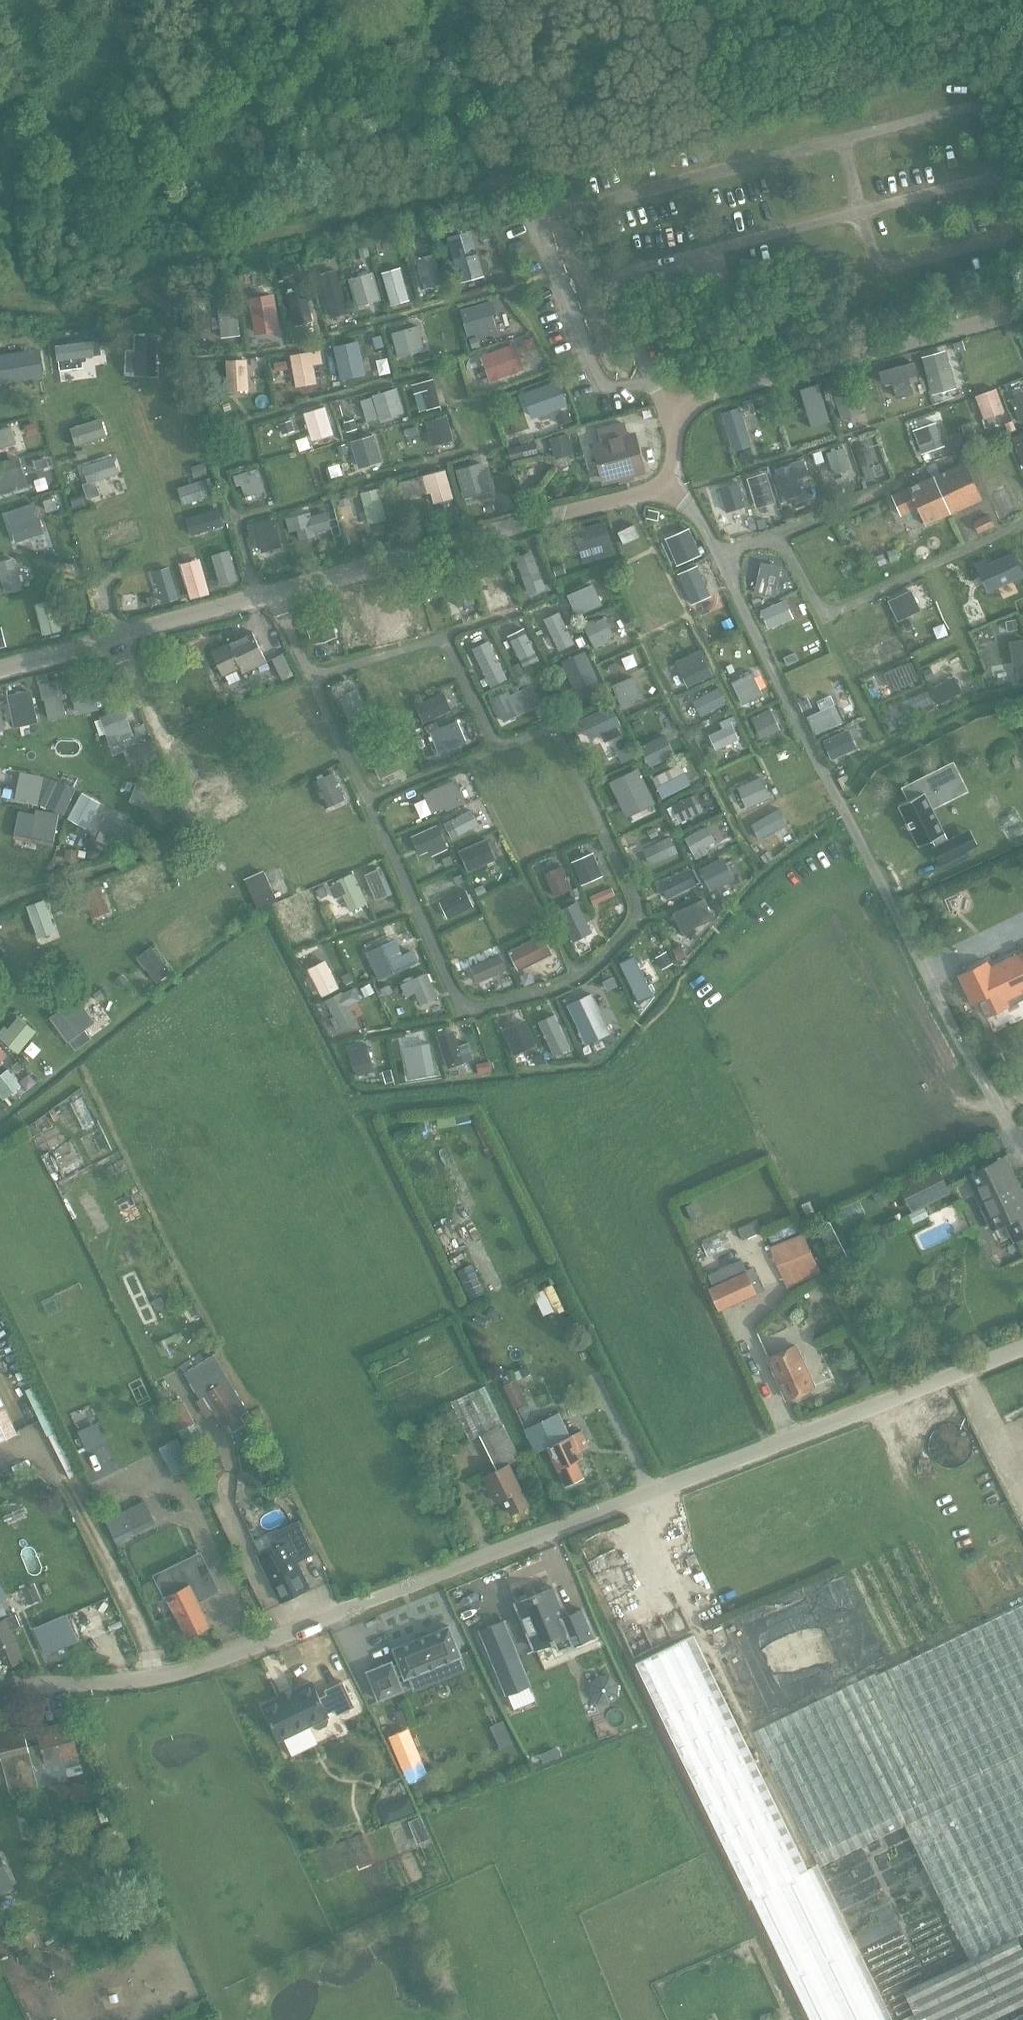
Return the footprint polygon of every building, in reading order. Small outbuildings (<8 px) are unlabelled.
[(459,282),(484,275),(471,230),(447,237),(459,282)] [(368,245),(358,248),(361,257),(371,255),(368,245)] [(441,282),(433,254),(416,259),(424,287),(441,282)] [(298,264),(284,268),(286,274),(299,270),(298,264)] [(391,302),(407,298),(399,268),(382,272),(391,302)] [(335,270),(319,274),(331,317),(346,313),(335,270)] [(357,302),(379,296),(372,273),(350,279),(357,302)] [(287,293),(296,325),(312,320),(303,288),(287,293)] [(250,299),(256,332),(277,329),(271,295),(250,299)] [(217,298),(222,337),(239,335),(234,296),(217,298)] [(492,315),(495,314),(491,302),(462,310),(468,333),(494,326),(492,315)] [(431,316),(438,344),(458,338),(450,311),(431,316)] [(406,350),(405,344),(420,340),(417,326),(392,333),(397,352),(406,350)] [(159,336),(138,335),(137,375),(158,375),(159,336)] [(381,335),(373,337),(376,349),(384,347),(381,335)] [(478,338),(470,340),(472,349),(480,347),(478,338)] [(533,338),(524,342),(526,347),(531,349),(537,347),(533,338)] [(963,341),(954,343),(957,352),(966,350),(963,341)] [(335,349),(340,368),(361,363),(355,344),(335,349)] [(501,348),(479,356),(484,368),(488,366),(492,377),(510,371),(501,348)] [(323,364),(321,349),(291,354),(296,383),(314,380),(312,366),(323,364)] [(934,392),(952,387),(943,353),(925,358),(934,392)] [(257,372),(262,372),(263,386),(274,385),(273,377),(272,355),(256,356),(257,372)] [(61,387),(77,384),(72,356),(56,359),(61,387)] [(897,366),(909,399),(928,393),(916,359),(897,366)] [(228,361),(230,390),(247,389),(246,360),(228,361)] [(286,361),(274,363),(276,371),(288,369),(286,361)] [(832,376),(824,378),(826,386),(835,383),(832,376)] [(432,379),(412,385),(415,394),(423,392),(428,408),(439,405),(432,379)] [(528,390),(537,415),(558,408),(549,383),(528,390)] [(380,416),(401,410),(395,389),(374,395),(380,416)] [(841,418),(861,411),(854,389),(839,394),(838,390),(833,392),(841,418)] [(984,418),(1003,411),(995,389),(976,396),(984,418)] [(815,426),(830,422),(822,394),(807,399),(815,426)] [(1011,400),(1020,422),(1022,420),(1022,395),(1011,400)] [(752,400),(744,402),(746,410),(754,407),(752,400)] [(304,413),(312,437),(332,431),(324,407),(304,413)] [(739,408),(722,413),(732,448),(745,444),(740,428),(745,426),(739,408)] [(569,412),(556,417),(560,426),(572,421),(569,412)] [(432,444),(451,439),(446,417),(427,421),(432,444)] [(0,425),(0,447),(24,439),(18,419),(0,425)] [(77,444),(105,435),(100,420),(72,429),(77,444)] [(291,420),(280,424),(283,434),(294,430),(291,420)] [(355,420),(345,423),(347,432),(358,429),(355,420)] [(627,433),(624,421),(596,428),(599,440),(591,442),(602,485),(618,480),(619,484),(635,480),(634,477),(646,473),(636,430),(627,433)] [(35,423),(26,426),(29,435),(38,432),(35,423)] [(921,428),(914,430),(919,444),(921,452),(944,445),(936,423),(921,428)] [(416,426),(407,428),(409,436),(418,434),(416,426)] [(568,431),(550,436),(555,457),(574,453),(568,431)] [(1013,438),(1022,462),(1022,434),(1013,438)] [(358,466),(380,459),(374,435),(352,442),(358,466)] [(536,439),(507,446),(511,458),(538,451),(536,439)] [(346,444),(338,446),(341,455),(349,453),(346,444)] [(880,464),(874,466),(868,447),(857,451),(867,479),(883,473),(880,464)] [(85,448),(76,451),(79,460),(88,457),(85,448)] [(89,482),(117,473),(112,457),(84,467),(89,482)] [(23,473),(19,458),(0,463),(0,480),(23,473)] [(47,458),(35,461),(37,470),(49,467),(47,458)] [(925,525),(982,499),(964,461),(891,495),(900,516),(916,509),(925,525)] [(204,463),(197,466),(200,476),(207,474),(204,463)] [(463,498),(489,490),(482,463),(456,470),(463,498)] [(785,498),(800,493),(791,464),(776,469),(785,498)] [(241,484),(245,496),(264,490),(258,468),(233,476),(236,485),(241,484)] [(427,491),(431,490),(435,502),(452,497),(444,470),(423,476),(427,491)] [(773,501),(764,474),(749,479),(757,505),(773,501)] [(184,503),(207,495),(202,481),(179,488),(184,503)] [(719,489),(726,512),(745,505),(738,483),(719,489)] [(368,520),(382,517),(375,490),(361,493),(368,520)] [(82,495),(71,498),(74,508),(85,505),(82,495)] [(349,497),(339,500),(340,507),(351,504),(349,497)] [(55,498),(44,501),(48,512),(58,509),(55,498)] [(512,500),(499,504),(501,512),(515,508),(512,500)] [(791,509),(783,511),(786,519),(793,517),(791,509)] [(193,534),(221,525),(217,510),(188,518),(193,534)] [(649,510),(648,518),(656,520),(658,512),(649,510)] [(290,531),(297,529),(300,539),(315,535),(309,513),(286,519),(290,531)] [(973,521),(979,533),(995,526),(989,513),(973,521)] [(16,541),(43,532),(38,517),(11,525),(16,541)] [(754,519),(748,520),(750,530),(757,528),(754,519)] [(765,519),(757,521),(759,530),(767,528),(765,519)] [(262,550),(281,545),(274,520),(249,527),(252,538),(258,537),(262,550)] [(571,531),(582,564),(614,553),(603,521),(571,531)] [(639,536),(634,525),(618,532),(624,544),(640,536),(639,536)] [(688,530),(666,538),(678,563),(697,554),(688,530)] [(895,549),(888,552),(892,562),(899,559),(895,549)] [(236,579),(228,551),(213,556),(221,583),(236,579)] [(543,587),(532,554),(516,559),(528,592),(543,587)] [(7,591),(22,587),(13,559),(0,563),(0,570),(7,591)] [(191,592),(206,588),(198,560),(183,565),(191,592)] [(489,597),(505,592),(496,562),(480,566),(489,597)] [(563,566),(554,568),(557,576),(565,573),(563,566)] [(688,596),(706,588),(696,566),(678,574),(688,596)] [(754,592),(775,596),(780,571),(760,567),(754,592)] [(162,601),(177,597),(169,569),(154,573),(162,601)] [(458,606),(474,601),(466,576),(450,581),(458,606)] [(420,617),(439,612),(431,580),(411,586),(420,617)] [(576,615),(598,605),(590,586),(568,595),(576,615)] [(388,626),(404,622),(394,588),(379,593),(388,626)] [(898,619),(919,610),(910,591),(890,600),(898,619)] [(155,595),(146,598),(149,605),(157,603),(155,595)] [(44,633),(59,628),(51,601),(37,605),(44,633)] [(769,627),(791,617),(784,602),(762,612),(769,627)] [(352,636),(368,632),(360,604),(344,609),(352,636)] [(303,613),(312,644),(336,637),(328,606),(303,613)] [(559,649),(574,642),(559,612),(544,619),(559,649)] [(595,648),(607,642),(606,638),(613,635),(604,617),(594,622),(593,619),(583,624),(595,648)] [(730,619),(722,623),(726,631),(734,627),(730,619)] [(1014,620),(1004,622),(1006,632),(1016,631),(1014,620)] [(538,660),(523,629),(509,636),(524,667),(538,660)] [(252,631),(211,652),(223,676),(240,667),(243,674),(268,662),(252,631)] [(869,645),(879,667),(909,653),(899,631),(869,645)] [(582,637),(576,640),(580,648),(586,645),(582,637)] [(489,641),(472,648),(488,681),(493,679),(496,683),(507,678),(489,641)] [(574,689),(596,679),(584,652),(562,661),(574,689)] [(795,653),(785,658),(788,665),(798,660),(795,653)] [(689,686),(711,676),(703,658),(681,668),(689,686)] [(914,660),(886,669),(892,688),(920,679),(914,660)] [(616,662),(608,666),(612,674),(620,670),(616,662)] [(519,664),(512,668),(516,676),(524,673),(519,664)] [(931,669),(924,672),(928,681),(935,677),(931,669)] [(742,703),(762,693),(752,672),(732,682),(742,703)] [(46,673),(36,676),(37,682),(47,680),(46,673)] [(32,677),(24,678),(26,687),(34,685),(32,677)] [(631,700),(640,696),(631,677),(613,686),(622,707),(632,703),(631,700)] [(939,703),(961,691),(953,677),(931,689),(939,703)] [(75,710),(97,706),(91,679),(70,683),(75,710)] [(64,713),(60,694),(63,694),(60,681),(40,685),(43,698),(45,698),(49,717),(64,713)] [(351,725),(370,717),(357,688),(339,696),(351,725)] [(701,715),(726,702),(718,688),(693,701),(701,715)] [(519,701),(524,699),(520,691),(496,702),(504,720),(524,711),(519,701)] [(913,711),(932,703),(926,691),(908,699),(913,711)] [(15,725),(36,721),(30,692),(10,696),(15,725)] [(423,722),(450,709),(442,692),(415,705),(423,722)] [(808,699),(799,703),(803,711),(811,707),(808,699)] [(831,726),(843,721),(835,704),(815,714),(824,735),(834,731),(831,726)] [(591,738),(620,724),(611,706),(582,720),(591,738)] [(760,737),(779,729),(770,709),(751,717),(760,737)] [(101,717),(110,742),(132,734),(123,710),(101,717)] [(739,739),(729,718),(720,722),(723,728),(709,735),(716,749),(739,739)] [(896,719),(888,723),(892,731),(900,727),(896,719)] [(641,720),(633,724),(637,732),(645,728),(641,720)] [(430,732),(438,751),(465,739),(456,721),(430,732)] [(143,723),(133,727),(137,736),(146,733),(143,723)] [(832,757),(854,748),(847,731),(825,741),(832,757)] [(650,765),(672,754),(663,735),(640,746),(650,765)] [(57,739),(58,753),(81,752),(81,738),(57,739)] [(135,768),(159,757),(151,738),(127,749),(135,768)] [(380,775),(399,767),(387,742),(369,751),(380,775)] [(629,748),(619,754),(624,763),(634,758),(629,748)] [(661,793),(686,780),(679,766),(654,779),(661,793)] [(948,842),(926,798),(948,787),(939,770),(903,788),(909,800),(908,800),(899,805),(920,846),(933,839),(938,848),(948,842)] [(638,772),(611,785),(627,817),(654,804),(638,772)] [(15,799),(37,804),(42,778),(21,773),(15,799)] [(343,798),(332,773),(314,781),(326,806),(343,798)] [(747,806),(770,796),(762,778),(740,787),(747,806)] [(53,779),(42,803),(62,812),(73,789),(53,779)] [(159,812),(167,792),(140,781),(132,801),(159,812)] [(446,810),(466,801),(457,782),(438,791),(446,810)] [(0,788),(0,802),(8,804),(12,789),(2,787),(2,788),(0,788)] [(85,827),(99,803),(82,793),(68,818),(85,827)] [(675,813),(679,821),(700,811),(694,796),(668,808),(671,815),(675,813)] [(116,842),(125,846),(133,825),(124,822),(127,816),(109,809),(100,829),(119,836),(116,842)] [(759,838),(787,823),(779,809),(751,824),(759,838)] [(451,838),(478,825),(471,810),(444,823),(451,838)] [(32,834),(53,838),(58,815),(36,811),(32,834)] [(704,847),(715,841),(707,826),(685,838),(696,858),(706,852),(704,847)] [(432,852),(446,846),(438,827),(412,837),(419,852),(430,847),(432,852)] [(651,864),(676,852),(669,837),(644,849),(651,864)] [(468,870),(494,859),(486,839),(460,851),(468,870)] [(65,849),(64,860),(75,861),(76,850),(65,849)] [(87,849),(86,857),(98,859),(99,850),(87,849)] [(769,852),(762,858),(767,864),(774,859),(769,852)] [(582,883),(601,875),(593,853),(572,862),(582,883)] [(450,856),(442,859),(445,867),(454,863),(450,856)] [(711,889),(732,879),(721,858),(700,869),(711,889)] [(554,895),(571,888),(561,866),(545,874),(554,895)] [(377,899),(392,893),(381,868),(366,875),(377,899)] [(668,897),(696,883),(688,868),(660,882),(668,897)] [(257,905),(275,897),(264,873),(246,881),(257,905)] [(352,910),(367,903),(353,874),(338,880),(352,910)] [(462,874),(454,878),(456,885),(465,881),(462,874)] [(483,884),(475,888),(478,896),(487,892),(483,884)] [(602,917),(627,907),(617,884),(592,894),(602,917)] [(85,892),(93,916),(108,911),(100,887),(85,892)] [(323,888),(317,891),(321,899),(327,896),(323,888)] [(472,905),(466,890),(441,902),(448,917),(472,905)] [(297,894),(276,904),(288,931),(310,922),(297,894)] [(55,931),(44,900),(28,906),(39,937),(55,931)] [(683,931),(711,917),(703,900),(674,913),(683,931)] [(572,939),(590,931),(576,903),(559,911),(572,939)] [(721,903),(714,907),(718,914),(725,910),(721,903)] [(510,948),(519,968),(554,952),(545,932),(510,948)] [(379,979),(393,973),(381,946),(367,953),(379,979)] [(157,981),(169,971),(150,947),(138,957),(157,981)] [(682,948),(674,952),(679,962),(687,958),(682,948)] [(959,975),(971,1002),(978,999),(987,1017),(1022,999),(1022,951),(1001,962),(991,966),(988,960),(959,975)] [(667,954),(657,960),(663,970),(673,964),(667,954)] [(505,969),(498,955),(470,967),(477,982),(505,969)] [(322,994),(337,987),(324,961),(309,969),(322,994)] [(349,974),(342,978),(347,986),(354,982),(349,974)] [(436,997),(426,974),(401,984),(406,997),(416,993),(421,1004),(436,997)] [(122,975),(116,979),(121,985),(127,981),(122,975)] [(508,978),(501,981),(504,989),(512,986),(508,978)] [(614,979),(606,983),(610,991),(618,987),(614,979)] [(370,985),(361,990),(366,998),(374,993),(370,985)] [(104,987),(94,994),(98,1000),(108,994),(104,987)] [(341,993),(326,1000),(342,1029),(356,1022),(348,1006),(361,999),(355,987),(342,994),(341,993)] [(390,987),(380,990),(383,998),(392,994),(390,987)] [(80,997),(53,1017),(70,1040),(97,1019),(80,997)] [(579,1031),(594,1024),(584,1002),(569,1009),(579,1031)] [(554,1054),(569,1047),(554,1015),(539,1022),(554,1054)] [(18,1051),(35,1031),(18,1018),(8,1029),(4,1027),(0,1032),(0,1037),(18,1051)] [(515,1053),(535,1045),(524,1022),(505,1030),(515,1053)] [(444,1068),(463,1062),(454,1032),(439,1036),(445,1056),(441,1057),(444,1068)] [(434,1073),(429,1044),(403,1048),(408,1077),(434,1073)] [(358,1075),(374,1070),(367,1045),(350,1049),(356,1070),(358,1075)] [(542,1055),(533,1059),(537,1067),(546,1063),(542,1055)] [(24,1056),(19,1061),(24,1067),(30,1061),(24,1056)] [(18,1061),(12,1066),(17,1072),(23,1067),(18,1061)] [(19,1085),(7,1070),(0,1076),(0,1093),(4,1098),(19,1085)] [(391,1072),(383,1074),(386,1085),(394,1082),(391,1072)] [(72,1100),(84,1126),(96,1121),(84,1095),(72,1100)] [(63,1165),(67,1179),(91,1171),(86,1157),(63,1165)] [(1019,1238),(1022,1236),(1022,1198),(1003,1158),(969,1175),(995,1229),(1010,1221),(1019,1238)] [(936,1167),(900,1185),(911,1206),(947,1188),(936,1167)] [(818,1229),(836,1261),(846,1255),(829,1223),(818,1229)] [(822,1276),(811,1249),(808,1251),(802,1235),(772,1247),(777,1263),(788,1290),(822,1276)] [(709,1287),(719,1309),(756,1293),(746,1271),(709,1287)] [(552,1316),(567,1312),(556,1278),(541,1282),(552,1316)] [(823,1288),(811,1295),(817,1306),(829,1299),(823,1288)] [(491,1309),(488,1312),(488,1316),(491,1319),(495,1319),(498,1316),(498,1312),(495,1309),(491,1309)] [(476,1316),(472,1323),(483,1328),(487,1321),(476,1316)] [(571,1316),(563,1320),(567,1328),(575,1324),(571,1316)] [(814,1386),(796,1345),(769,1358),(787,1399),(814,1386)] [(224,1427),(248,1411),(214,1354),(184,1373),(200,1399),(204,1396),(224,1427)] [(528,1367),(517,1372),(521,1380),(531,1375),(528,1367)] [(515,1408),(528,1402),(517,1379),(503,1386),(515,1408)] [(18,1433),(0,1395),(0,1442),(18,1433)] [(173,1406),(185,1429),(196,1423),(184,1400),(173,1406)] [(575,1462),(583,1459),(578,1448),(588,1444),(582,1430),(569,1435),(560,1416),(528,1430),(538,1453),(548,1449),(565,1487),(583,1479),(575,1462)] [(510,1517),(528,1506),(508,1464),(519,1459),(503,1424),(479,1435),(497,1472),(483,1478),(495,1502),(502,1499),(510,1517)] [(161,1445),(175,1474),(192,1465),(178,1436),(161,1445)] [(212,1460),(205,1467),(209,1477),(207,1489),(216,1491),(218,1478),(224,1471),(221,1462),(212,1460)] [(0,1506),(0,1510),(11,1534),(32,1525),(20,1497),(0,1506)] [(145,1500),(121,1511),(132,1535),(157,1524),(145,1500)] [(266,1532),(255,1538),(262,1552),(258,1554),(280,1601),(310,1587),(297,1561),(316,1552),(300,1518),(279,1529),(278,1527),(266,1532)] [(202,1555),(156,1577),(166,1598),(169,1597),(188,1637),(210,1626),(199,1603),(211,1597),(220,1592),(202,1555)] [(582,1609),(566,1616),(554,1588),(517,1603),(536,1648),(554,1641),(559,1651),(594,1636),(582,1609)] [(1022,2002),(1022,1955),(1014,1937),(1022,1932),(1022,1603),(753,1731),(818,1865),(808,1870),(695,1635),(636,1664),(749,1897),(751,1897),(810,2019),(893,2019),(819,1867),(905,1826),(968,1958),(901,1991),(915,2019),(986,2019),(1022,2002)] [(3,1667),(23,1659),(11,1631),(21,1627),(16,1616),(0,1622),(0,1659),(3,1667)] [(46,1654),(75,1642),(63,1616),(35,1628),(46,1654)] [(504,1621),(481,1630),(507,1694),(530,1685),(504,1621)] [(403,1690),(398,1677),(404,1674),(406,1678),(462,1656),(449,1626),(394,1649),(400,1663),(393,1666),(392,1662),(368,1672),(379,1700),(403,1690)] [(598,1676),(591,1683),(591,1694),(598,1701),(608,1701),(616,1694),(616,1684),(609,1676),(598,1676)] [(319,1729),(327,1725),(329,1720),(327,1716),(328,1715),(327,1713),(335,1710),(337,1715),(355,1706),(343,1681),(325,1690),(327,1694),(320,1698),(312,1682),(264,1706),(280,1739),(312,1723),(314,1727),(319,1729)] [(505,1719),(492,1724),(502,1745),(514,1740),(505,1719)] [(26,1729),(9,1734),(25,1788),(41,1784),(36,1766),(81,1753),(73,1723),(40,1732),(43,1743),(30,1746),(26,1729)] [(25,1788),(9,1734),(0,1736),(0,1761),(4,1760),(13,1792),(25,1788)] [(93,1784),(73,1782),(71,1800),(91,1802),(93,1784)] [(403,1801),(400,1808),(403,1816),(415,1812),(410,1799),(403,1801)] [(421,1817),(409,1822),(414,1833),(426,1828),(421,1817)] [(1007,2019),(1022,2019),(1022,2012),(1006,2018),(1007,2019)]
